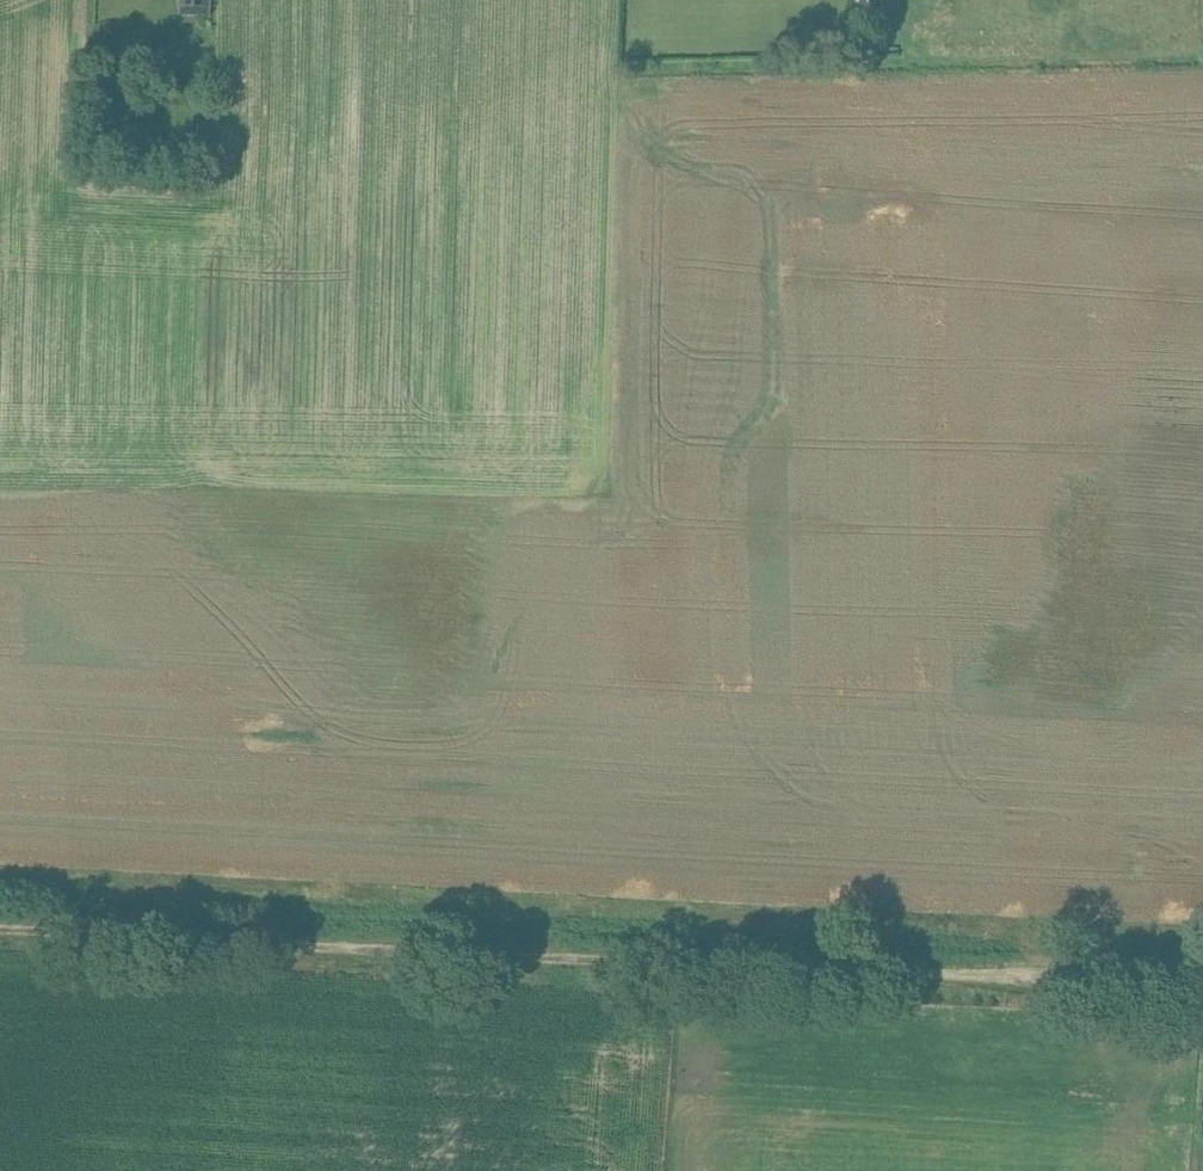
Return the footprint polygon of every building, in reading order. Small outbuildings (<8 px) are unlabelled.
[(178,8),(212,9),(212,0),(178,0),(178,8)]
